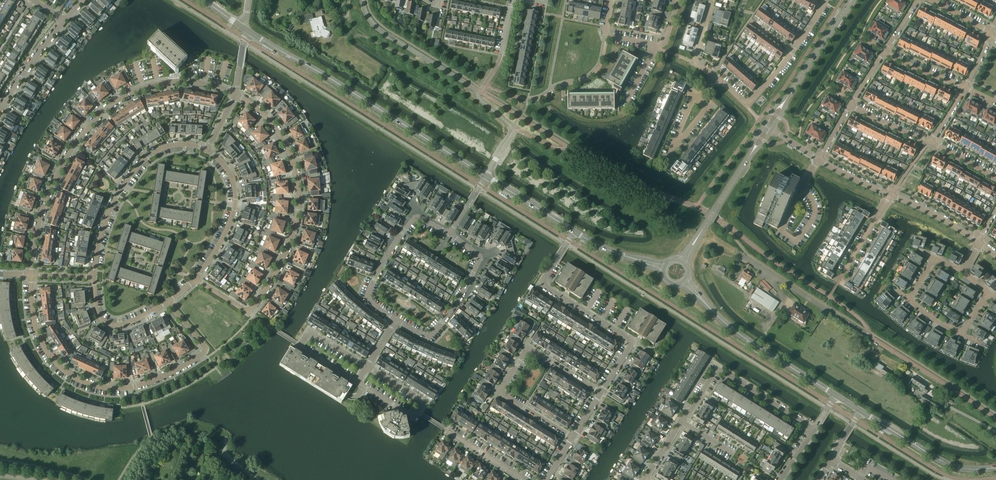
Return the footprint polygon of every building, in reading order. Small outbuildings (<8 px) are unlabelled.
[(7,0),(5,0),(3,4),(13,10),(16,5),(7,0)] [(107,0),(97,0),(95,3),(104,12),(108,8),(107,7),(110,3),(107,0)] [(395,6),(407,8),(408,0),(396,0),(395,6)] [(803,7),(807,9),(808,10),(813,0),(812,0),(807,0),(803,7)] [(813,0),(808,10),(812,12),(818,3),(813,0)] [(899,0),(888,0),(886,3),(888,5),(887,7),(892,11),(899,0)] [(892,11),(897,14),(899,12),(901,13),(907,4),(904,2),(903,3),(899,0),(892,11)] [(980,1),(978,0),(973,0),(970,7),(975,10),(980,1)] [(983,14),(988,4),(983,1),(981,5),(980,5),(978,8),(979,9),(978,11),(983,14)] [(87,11),(97,20),(104,12),(93,3),(89,7),(90,8),(87,11)] [(572,14),(574,4),(569,3),(567,10),(567,9),(566,13),(570,14),(572,14)] [(3,4),(0,8),(10,15),(13,10),(3,4)] [(417,15),(419,6),(409,4),(407,13),(417,15)] [(662,13),(664,7),(653,4),(652,10),(652,13),(661,16),(662,13)] [(988,4),(983,14),(989,17),(990,14),(991,15),(993,12),(992,11),(994,7),(988,4)] [(705,11),(706,7),(700,5),(699,9),(697,14),(693,12),(691,18),(692,18),(695,19),(694,22),(700,24),(701,20),(701,19),(702,19),(703,18),(703,17),(702,17),(704,10),(705,11)] [(760,19),(766,11),(761,7),(755,16),(760,19)] [(922,19),(927,10),(921,7),(917,16),(922,19)] [(0,8),(0,15),(7,19),(10,15),(0,8)] [(428,21),(429,12),(419,10),(418,19),(428,21)] [(532,11),(527,10),(513,85),(523,87),(538,12),(533,12),(533,11),(532,10),(532,11)] [(724,16),(721,25),(722,24),(725,25),(725,26),(725,27),(725,26),(727,27),(727,28),(731,14),(725,12),(725,13),(716,10),(715,13),(724,16)] [(927,21),(932,13),(927,10),(922,19),(927,21)] [(48,19),(46,17),(38,12),(36,11),(33,16),(45,24),(48,19)] [(80,20),(89,28),(96,21),(85,11),(82,15),(83,16),(80,20)] [(766,11),(760,19),(760,20),(762,21),(764,22),(770,14),(766,11)] [(312,13),(301,16),(303,23),(310,21),(313,31),(315,30),(316,36),(316,37),(320,36),(325,39),(326,38),(329,33),(324,30),(323,30),(322,26),(324,26),(323,22),(321,17),(317,18),(314,19),(312,13)] [(660,19),(661,16),(652,13),(651,16),(650,16),(649,22),(659,25),(661,19),(660,19)] [(713,23),(721,25),(724,16),(715,13),(714,18),(713,23)] [(933,23),(937,15),(932,13),(927,21),(932,24),(933,23)] [(770,14),(764,22),(764,23),(766,24),(768,25),(774,16),(770,14)] [(938,26),(942,17),(937,14),(937,15),(933,23),(938,26)] [(45,24),(33,16),(30,21),(40,27),(43,23),(45,24)] [(774,16),(768,25),(770,27),(770,26),(771,28),(778,19),(774,16)] [(440,28),(442,20),(440,20),(440,19),(430,17),(428,26),(440,28)] [(943,28),(948,19),(942,17),(938,26),(943,28)] [(775,30),(781,22),(778,19),(771,28),(772,28),(773,30),(774,29),(775,30)] [(948,31),(953,22),(948,19),(943,28),(948,31)] [(40,27),(30,21),(32,22),(29,26),(27,25),(37,32),(40,27)] [(876,35),(883,24),(878,21),(877,23),(874,22),(868,31),(871,33),(872,32),(876,35)] [(81,35),(81,34),(86,28),(79,22),(77,24),(75,23),(72,27),(81,35)] [(657,30),(659,25),(649,22),(647,27),(647,28),(647,31),(656,33),(657,30)] [(781,22),(775,30),(776,31),(775,31),(777,32),(778,32),(779,33),(785,25),(781,22)] [(953,34),(958,25),(953,22),(948,31),(953,34)] [(747,36),(754,28),(754,27),(749,24),(743,33),(747,36)] [(883,24),(876,35),(881,38),(880,39),(883,41),(889,32),(887,30),(888,28),(883,24)] [(37,32),(27,25),(24,30),(34,36),(37,32)] [(785,25),(779,33),(780,34),(779,34),(781,35),(783,36),(789,28),(785,25)] [(958,36),(963,28),(958,25),(953,34),(958,36)] [(81,35),(72,27),(72,28),(69,32),(71,33),(69,35),(76,41),(81,35)] [(690,37),(687,36),(686,35),(684,41),(685,42),(688,42),(687,46),(692,47),(693,43),(694,42),(695,42),(695,41),(695,40),(694,40),(696,34),(698,34),(699,30),(693,28),(690,37)] [(754,28),(747,36),(748,36),(751,39),(758,30),(756,29),(754,28)] [(787,39),(793,30),(789,28),(783,36),(783,37),(785,38),(787,39)] [(963,39),(968,30),(963,28),(958,36),(963,39)] [(34,36),(24,30),(21,34),(31,41),(34,36)] [(755,42),(761,33),(760,32),(758,30),(758,31),(758,30),(751,39),(755,42)] [(793,30),(787,39),(791,42),(798,34),(793,30)] [(761,33),(755,42),(759,45),(765,36),(764,35),(762,33),(762,34),(761,33)] [(971,45),(976,36),(971,33),(969,35),(968,35),(966,38),(968,39),(966,43),(971,45)] [(31,41),(21,34),(18,39),(29,45),(31,41)] [(186,60),(162,37),(158,34),(148,45),(152,49),(176,71),(186,60)] [(187,59),(163,36),(162,37),(186,60),(187,59)] [(765,36),(759,45),(763,47),(769,39),(768,38),(768,37),(766,36),(765,36)] [(976,36),(971,45),(976,48),(978,44),(980,45),(981,41),(980,41),(981,38),(976,36)] [(69,48),(74,42),(67,37),(65,39),(63,37),(60,41),(69,49),(69,48)] [(903,48),(908,39),(902,37),(898,46),(903,48)] [(29,45),(18,39),(15,44),(26,50),(29,45)] [(769,39),(763,47),(767,50),(773,42),(771,41),(772,40),(770,39),(769,39)] [(908,51),(913,41),(912,42),(908,39),(903,48),(908,51)] [(69,49),(60,41),(60,42),(57,46),(59,48),(57,50),(64,55),(69,49)] [(914,53),(919,44),(913,41),(908,51),(909,50),(914,53)] [(716,44),(715,44),(707,42),(705,51),(713,53),(716,44)] [(773,42),(767,50),(771,53),(777,45),(775,43),(776,43),(774,42),(773,42)] [(26,50),(15,44),(17,45),(15,49),(23,54),(26,50)] [(713,53),(705,51),(704,54),(712,56),(712,57),(718,59),(718,58),(722,45),(721,46),(720,45),(719,45),(719,46),(716,45),(716,44),(713,53)] [(859,61),(866,50),(862,47),(862,46),(859,44),(853,54),(856,55),(854,58),(859,61)] [(919,55),(924,46),(919,44),(914,53),(919,55)] [(775,56),(781,47),(779,46),(778,45),(777,45),(771,53),(774,56),(775,56)] [(924,58),(929,49),(924,46),(919,55),(924,58)] [(781,47),(775,56),(779,59),(786,51),(781,47)] [(23,54),(15,49),(12,54),(20,59),(23,54)] [(176,71),(152,49),(151,50),(175,72),(176,71)] [(930,59),(933,51),(929,49),(924,58),(929,60),(930,59)] [(866,50),(859,61),(860,61),(861,60),(865,63),(866,62),(869,64),(875,54),(871,52),(871,53),(866,50)] [(935,62),(939,53),(934,50),(933,51),(930,59),(935,62)] [(62,57),(55,51),(54,53),(52,52),(48,56),(58,64),(57,63),(62,57)] [(636,59),(635,59),(625,53),(624,52),(607,81),(614,85),(615,96),(568,96),(568,108),(615,107),(615,96),(616,96),(619,91),(621,92),(622,90),(622,89),(619,88),(636,59)] [(940,64),(944,55),(939,53),(935,62),(940,64)] [(20,59),(12,54),(9,58),(7,57),(17,64),(20,59)] [(945,67),(950,58),(944,55),(940,64),(945,67)] [(58,64),(48,56),(49,57),(46,61),(48,63),(46,65),(53,70),(58,64)] [(17,64),(7,57),(4,62),(14,68),(16,64),(17,64)] [(726,68),(733,60),(729,57),(722,65),(726,68)] [(950,70),(955,61),(950,58),(945,67),(950,70)] [(734,61),(733,60),(726,68),(727,69),(726,69),(728,70),(730,71),(737,64),(733,61),(734,61)] [(959,72),(964,63),(959,60),(957,64),(955,63),(954,67),(955,67),(954,70),(959,72)] [(14,68),(4,62),(1,66),(11,72),(14,68)] [(887,74),(891,65),(886,63),(881,72),(887,74)] [(964,63),(959,72),(964,75),(966,73),(967,73),(969,70),(967,69),(969,65),(964,63)] [(737,64),(730,71),(730,72),(732,74),(732,73),(734,75),(740,67),(737,64)] [(892,77),(896,68),(891,65),(887,74),(892,77)] [(1,66),(0,68),(0,72),(8,77),(9,77),(8,77),(11,72),(1,66)] [(51,71),(44,66),(42,68),(40,67),(37,71),(47,78),(46,78),(51,71)] [(737,78),(744,70),(740,67),(734,75),(735,77),(736,76),(737,78)] [(897,79),(901,70),(896,68),(892,77),(897,79)] [(129,80),(125,73),(124,70),(119,73),(120,74),(115,77),(115,75),(114,75),(120,86),(122,86),(126,84),(125,82),(129,80)] [(739,80),(741,81),(748,73),(744,70),(737,78),(738,78),(737,78),(739,80)] [(903,81),(906,73),(901,70),(897,79),(902,82),(903,81)] [(47,78),(37,71),(38,72),(35,76),(37,78),(35,80),(42,85),(47,78)] [(844,85),(850,76),(845,72),(845,73),(842,71),(836,81),(839,83),(840,82),(844,85)] [(0,72),(0,78),(6,82),(8,77),(0,72)] [(908,84),(912,74),(907,72),(906,73),(903,81),(908,84)] [(748,73),(741,81),(741,82),(743,83),(744,84),(751,76),(748,73)] [(913,86),(917,77),(912,74),(908,84),(913,86)] [(120,86),(114,75),(105,81),(111,90),(115,88),(116,90),(119,88),(119,87),(120,86)] [(245,75),(245,76),(243,75),(242,82),(244,83),(244,85),(248,87),(247,89),(250,92),(250,91),(252,92),(259,82),(250,76),(245,75)] [(755,79),(751,76),(744,84),(745,84),(745,85),(746,86),(748,87),(755,79)] [(850,76),(844,85),(849,88),(848,89),(852,91),(858,81),(855,80),(855,79),(850,76)] [(918,89),(922,80),(917,77),(913,86),(918,89)] [(755,79),(748,87),(752,91),(759,83),(755,79)] [(924,90),(927,82),(922,80),(918,89),(923,91),(924,90)] [(36,94),(37,93),(36,93),(40,86),(33,81),(31,83),(29,82),(26,87),(36,94)] [(111,90),(105,81),(96,88),(103,98),(105,97),(108,95),(107,93),(111,90)] [(682,93),(684,94),(686,88),(685,87),(687,84),(686,83),(686,84),(682,82),(682,81),(681,81),(681,82),(680,85),(678,91),(682,92),(682,93)] [(929,93),(933,84),(928,81),(927,82),(924,90),(929,93)] [(268,88),(259,82),(252,92),(253,93),(253,94),(256,96),(257,94),(261,96),(268,88)] [(680,85),(675,83),(672,89),(672,91),(671,91),(681,95),(682,93),(682,92),(678,91),(680,85)] [(934,95),(938,87),(933,84),(929,93),(934,95)] [(36,94),(26,87),(27,87),(24,92),(26,93),(25,95),(32,100),(36,94)] [(942,99),(947,90),(942,87),(941,89),(939,89),(938,92),(939,93),(937,97),(942,99)] [(103,98),(96,88),(87,95),(94,103),(98,100),(99,102),(103,99),(102,99),(103,98)] [(276,95),(268,88),(261,96),(265,99),(263,101),(266,104),(267,103),(268,105),(276,95)] [(870,100),(874,92),(869,89),(864,98),(870,100)] [(178,93),(177,90),(174,91),(174,92),(172,92),(174,103),(180,102),(181,102),(181,92),(178,93)] [(190,92),(188,92),(188,91),(185,90),(184,93),(181,92),(181,102),(183,102),(188,103),(190,92)] [(947,90),(942,99),(948,102),(950,98),(951,99),(953,95),(951,95),(953,92),(947,90)] [(681,95),(671,91),(670,94),(668,94),(668,93),(667,95),(669,96),(680,101),(681,99),(679,98),(681,95)] [(874,104),(879,94),(874,92),(870,100),(875,103),(874,104)] [(879,107),(884,98),(879,95),(879,94),(874,104),(879,107)] [(94,103),(87,95),(83,99),(84,100),(81,104),(79,103),(88,111),(90,110),(90,111),(93,108),(91,106),(94,103)] [(285,103),(276,95),(268,105),(269,106),(268,106),(271,109),(273,107),(276,110),(285,103)] [(828,112),(834,101),(830,98),(830,97),(827,95),(821,105),(824,106),(823,109),(828,112)] [(212,96),(209,107),(215,108),(218,109),(222,102),(216,101),(217,96),(214,96),(212,96)] [(680,102),(680,101),(669,96),(668,99),(666,98),(665,100),(667,101),(676,105),(678,102),(679,102),(680,102)] [(24,107),(28,100),(22,97),(21,99),(19,98),(16,102),(26,109),(24,107)] [(885,109),(889,100),(884,98),(879,107),(885,109)] [(145,109),(138,99),(135,101),(136,102),(134,103),(140,112),(145,109)] [(890,112),(894,103),(889,100),(885,109),(890,112)] [(675,108),(676,105),(667,101),(666,104),(664,103),(663,105),(665,105),(665,106),(676,110),(677,109),(677,108),(677,109),(675,108)] [(834,101),(828,112),(833,115),(834,113),(837,114),(843,105),(839,103),(839,104),(834,101)] [(970,115),(976,103),(972,101),(972,102),(970,101),(969,103),(966,101),(962,110),(965,111),(964,112),(970,115)] [(26,109),(16,102),(17,103),(14,107),(16,109),(14,111),(22,116),(26,109)] [(88,111),(79,103),(72,111),(80,118),(83,114),(85,116),(88,113),(87,113),(88,111)] [(140,112),(134,103),(129,106),(135,115),(140,112)] [(291,112),(285,103),(276,110),(279,114),(277,116),(280,119),(281,118),(282,119),(291,112)] [(895,113),(899,105),(894,103),(890,112),(895,115),(895,113)] [(979,118),(984,110),(980,108),(981,107),(979,106),(979,105),(976,103),(970,115),(976,118),(976,117),(979,118)] [(901,116),(905,107),(900,104),(899,105),(895,113),(901,116)] [(135,115),(129,106),(125,109),(131,118),(135,115)] [(675,112),(676,110),(665,106),(664,109),(662,108),(661,110),(672,115),(673,111),(675,112)] [(906,119),(910,110),(905,107),(901,116),(906,119)] [(131,118),(125,109),(120,111),(126,121),(131,118)] [(672,115),(661,110),(660,109),(658,114),(661,115),(661,116),(672,120),(673,118),(672,118),(671,118),(672,115)] [(716,113),(726,121),(728,118),(729,119),(729,120),(730,118),(729,117),(721,110),(721,111),(719,113),(717,112),(718,112),(717,112),(716,113)] [(911,121),(915,112),(910,110),(906,119),(911,121)] [(987,124),(994,112),(990,110),(990,111),(988,110),(987,111),(984,110),(979,118),(982,120),(982,121),(987,124)] [(126,121),(120,111),(116,114),(122,124),(126,121)] [(289,127),(298,120),(291,112),(282,119),(283,121),(282,121),(284,125),(286,123),(289,127)] [(915,112),(911,121),(916,124),(920,115),(915,112)] [(994,112),(987,124),(993,127),(993,126),(995,127),(995,113),(994,112)] [(20,117),(12,113),(11,115),(9,113),(6,118),(16,124),(20,117)] [(251,117),(248,114),(247,115),(246,113),(240,120),(236,116),(232,123),(235,126),(239,122),(243,126),(242,127),(251,117)] [(725,121),(726,121),(716,113),(715,115),(716,116),(714,119),(722,125),(724,122),(726,124),(727,123),(725,121)] [(63,122),(72,130),(73,129),(74,130),(76,127),(75,126),(79,122),(69,114),(63,122)] [(122,124),(116,114),(114,115),(111,117),(117,127),(122,124)] [(924,127),(929,117),(924,115),(922,119),(921,118),(919,121),(920,122),(919,125),(924,127)] [(671,122),(672,120),(661,116),(659,119),(657,118),(657,120),(659,120),(658,120),(668,125),(669,121),(671,122)] [(853,127),(857,118),(852,116),(847,125),(853,127)] [(252,130),(249,127),(255,121),(253,120),(254,119),(251,117),(242,127),(246,131),(244,133),(246,135),(252,130)] [(929,117),(924,127),(930,130),(931,128),(932,128),(934,125),(933,124),(935,120),(929,117)] [(16,124),(6,118),(7,119),(4,123),(6,125),(5,127),(12,131),(16,124)] [(858,130),(862,121),(857,118),(853,127),(858,130)] [(722,125),(714,119),(712,122),(711,120),(709,122),(719,129),(721,126),(723,128),(724,127),(722,125)] [(666,128),(668,125),(658,120),(658,121),(659,121),(657,124),(655,123),(654,124),(656,125),(667,130),(668,128),(666,128)] [(115,129),(106,121),(104,124),(103,126),(111,133),(115,129)] [(863,132),(867,124),(862,121),(858,130),(863,132)] [(719,130),(719,129),(709,122),(708,123),(708,124),(708,123),(710,125),(707,127),(715,134),(715,133),(718,131),(719,132),(720,131),(719,130)] [(814,138),(820,126),(814,123),(813,126),(810,124),(805,134),(808,136),(809,135),(814,138)] [(160,137),(161,137),(160,137),(165,134),(160,124),(155,127),(160,137)] [(304,135),(302,130),(303,129),(300,124),(290,131),(292,136),(294,140),(294,139),(295,140),(304,135)] [(868,135),(872,126),(867,124),(863,132),(868,135)] [(667,132),(667,130),(656,125),(656,126),(655,129),(653,128),(652,129),(654,130),(664,134),(665,131),(666,132),(667,132)] [(54,134),(64,142),(64,141),(65,141),(68,138),(67,138),(70,133),(60,126),(54,134)] [(111,133),(103,126),(99,130),(108,137),(111,133)] [(820,126),(814,138),(818,140),(818,141),(821,143),(827,133),(824,132),(824,131),(819,128),(820,127),(820,126)] [(873,138),(877,129),(872,126),(868,135),(873,138)] [(160,137),(155,127),(155,129),(151,131),(156,140),(156,139),(160,137)] [(265,131),(263,128),(262,129),(261,127),(254,133),(252,130),(246,135),(248,138),(251,136),(254,140),(265,131)] [(715,134),(707,127),(705,130),(704,129),(702,130),(712,138),(714,135),(716,136),(717,135),(715,134)] [(951,139),(956,130),(951,127),(949,131),(947,130),(945,133),(947,134),(945,136),(951,139)] [(10,133),(2,129),(1,131),(0,130),(0,136),(7,140),(6,140),(10,133)] [(878,140),(883,131),(877,129),(873,138),(878,140)] [(108,137),(99,130),(96,134),(104,141),(108,137)] [(662,138),(664,134),(654,130),(654,131),(653,134),(651,133),(650,134),(652,135),(663,140),(664,138),(662,138)] [(712,138),(702,130),(701,132),(703,133),(700,136),(708,142),(709,142),(708,142),(711,139),(712,140),(712,141),(713,139),(712,138)] [(956,130),(951,139),(956,142),(957,140),(959,140),(960,137),(959,136),(961,132),(956,130)] [(156,140),(151,131),(146,134),(151,142),(155,140),(156,140)] [(264,144),(261,142),(268,136),(267,135),(267,134),(265,131),(254,140),(258,144),(255,146),(257,149),(264,144)] [(884,142),(888,134),(883,131),(878,140),(883,143),(884,142)] [(889,144),(893,135),(888,133),(888,134),(884,142),(889,144)] [(965,145),(969,136),(965,133),(960,142),(965,145)] [(104,141),(96,134),(92,138),(101,146),(104,141)] [(151,142),(146,134),(142,137),(146,145),(147,145),(146,145),(151,142),(151,143),(151,142)] [(228,155),(238,147),(235,142),(229,135),(223,146),(226,150),(225,151),(229,155),(228,155)] [(662,142),(663,140),(652,135),(652,136),(651,139),(649,138),(648,139),(650,140),(659,144),(661,141),(662,142)] [(894,147),(899,138),(893,135),(889,144),(894,147)] [(708,142),(700,136),(698,138),(697,137),(696,139),(705,146),(707,143),(709,145),(710,144),(708,142)] [(969,148),(974,139),(969,136),(965,145),(969,148)] [(146,145),(142,137),(137,140),(136,138),(142,148),(146,145)] [(58,152),(59,150),(60,147),(59,147),(61,144),(51,138),(49,141),(51,142),(48,146),(58,152)] [(101,146),(92,138),(89,142),(88,142),(96,148),(99,144),(101,146)] [(142,148),(136,138),(131,141),(137,151),(137,150),(141,148),(142,148)] [(310,143),(308,138),(296,143),(299,148),(298,149),(299,153),(300,152),(301,153),(311,149),(312,148),(310,143)] [(899,150),(904,141),(899,138),(894,147),(899,150)] [(705,146),(696,139),(694,140),(695,140),(696,141),(694,144),(702,150),(704,147),(706,149),(707,148),(705,146)] [(974,150),(979,141),(974,139),(969,148),(974,150)] [(658,148),(659,144),(650,140),(650,141),(649,144),(647,143),(646,143),(646,144),(648,145),(659,150),(660,148),(659,148),(658,148)] [(908,154),(913,144),(907,141),(906,144),(905,143),(903,146),(904,147),(902,151),(908,154)] [(983,145),(984,144),(979,141),(974,150),(979,153),(983,145)] [(87,144),(84,146),(88,149),(86,151),(90,154),(92,152),(94,154),(97,150),(96,148),(88,142),(87,144)] [(838,154),(842,145),(837,142),(832,151),(838,154)] [(276,149),(274,145),(273,144),(265,148),(264,144),(257,149),(259,151),(263,149),(265,154),(264,155),(276,149)] [(702,151),(702,150),(694,144),(692,147),(690,146),(690,145),(689,147),(698,155),(698,154),(700,152),(702,153),(703,152),(702,151)] [(913,144),(908,154),(913,156),(915,152),(916,153),(918,150),(917,149),(918,147),(913,144)] [(43,150),(41,153),(52,159),(53,156),(54,157),(56,155),(58,152),(48,146),(45,145),(42,150),(43,150)] [(658,152),(659,150),(648,145),(648,146),(646,149),(644,148),(644,149),(646,150),(655,154),(656,151),(658,152)] [(843,157),(847,148),(842,145),(838,154),(843,157)] [(988,147),(983,145),(979,153),(978,154),(983,156),(988,147)] [(131,159),(131,158),(134,154),(134,155),(135,154),(126,147),(122,152),(131,159)] [(238,147),(228,155),(229,156),(229,155),(232,159),(232,160),(234,158),(236,161),(238,160),(239,161),(246,156),(244,154),(245,153),(243,150),(242,151),(238,147)] [(698,155),(689,147),(688,148),(688,149),(689,150),(687,152),(695,159),(697,156),(699,157),(700,156),(698,155)] [(988,159),(993,150),(988,147),(983,156),(988,159)] [(848,159),(852,151),(853,150),(847,148),(843,157),(848,159)] [(272,161),(271,158),(278,154),(277,152),(278,152),(276,149),(264,155),(266,160),(264,161),(265,164),(272,161)] [(654,157),(655,154),(646,150),(645,150),(646,150),(644,154),(642,153),(642,154),(643,155),(654,160),(655,158),(654,157)] [(995,155),(995,152),(993,150),(988,159),(993,161),(995,155)] [(853,163),(857,154),(852,151),(848,159),(847,160),(853,163)] [(131,159),(122,152),(124,153),(120,157),(128,163),(128,162),(131,159)] [(317,163),(314,152),(304,155),(305,160),(302,161),(303,165),(304,164),(305,166),(317,163)] [(695,159),(687,152),(685,155),(683,154),(682,155),(691,163),(692,163),(691,163),(694,160),(695,161),(696,160),(695,159)] [(859,165),(862,157),(857,154),(853,163),(858,166),(859,165)] [(937,166),(942,157),(937,154),(936,156),(934,156),(932,159),(934,160),(932,164),(937,166)] [(691,163),(682,155),(681,157),(682,158),(680,161),(680,160),(680,161),(688,167),(690,164),(692,166),(693,164),(691,163)] [(864,167),(868,158),(863,155),(862,157),(859,165),(864,167)] [(239,167),(237,167),(238,168),(240,173),(250,169),(251,168),(249,163),(251,162),(249,159),(248,159),(246,156),(239,161),(240,163),(238,163),(239,167)] [(49,169),(48,168),(49,166),(48,166),(50,162),(39,157),(35,165),(47,171),(49,169)] [(128,163),(120,157),(117,161),(125,167),(124,167),(127,163),(128,163)] [(942,157),(937,166),(942,169),(944,165),(945,166),(947,163),(946,162),(947,160),(942,157)] [(869,170),(873,161),(868,158),(864,167),(869,170)] [(75,162),(74,164),(84,170),(87,163),(80,159),(79,161),(76,159),(74,162),(75,162)] [(117,161),(116,160),(112,164),(121,171),(124,167),(125,167),(117,161)] [(284,168),(283,164),(282,164),(282,162),(273,165),(272,161),(265,164),(266,167),(269,166),(271,172),(284,168)] [(678,170),(680,168),(682,165),(679,163),(679,162),(677,161),(676,161),(677,161),(673,166),(674,167),(671,170),(672,170),(676,173),(675,173),(676,173),(678,170)] [(688,167),(680,161),(679,162),(679,163),(682,165),(680,168),(678,170),(682,173),(682,174),(686,169),(688,167)] [(874,172),(878,163),(873,161),(869,170),(874,172)] [(951,172),(955,165),(950,162),(946,170),(951,172)] [(320,174),(317,163),(305,166),(305,168),(304,168),(305,172),(308,171),(309,176),(320,174)] [(879,175),(884,166),(878,163),(874,172),(879,175)] [(84,170),(74,164),(71,169),(81,174),(84,170)] [(121,171),(112,164),(109,169),(118,176),(118,175),(121,171),(121,172),(121,171)] [(35,165),(33,166),(32,169),(33,170),(31,174),(42,179),(43,176),(44,176),(45,174),(46,174),(47,171),(35,165)] [(164,171),(165,166),(158,165),(156,174),(157,174),(154,192),(160,194),(162,181),(164,171)] [(955,175),(959,167),(955,165),(951,172),(955,175)] [(888,178),(892,169),(887,166),(885,170),(884,169),(882,173),(883,173),(882,176),(888,178)] [(959,178),(964,169),(959,167),(955,175),(959,177),(959,178)] [(278,179),(277,176),(285,174),(284,172),(285,171),(284,168),(271,172),(272,171),(274,176),(269,178),(270,181),(278,179)] [(81,174),(71,169),(68,174),(79,179),(81,174)] [(118,176),(109,169),(106,173),(114,180),(115,180),(114,179),(117,176),(118,176)] [(250,169),(240,173),(242,178),(244,177),(245,181),(256,176),(255,172),(252,174),(250,169)] [(892,169),(888,178),(893,181),(894,179),(895,179),(897,176),(896,175),(898,171),(892,169)] [(964,181),(968,173),(964,170),(964,169),(959,178),(964,181)] [(202,200),(204,181),(205,181),(206,172),(200,171),(199,177),(197,187),(195,199),(202,200)] [(968,183),(972,175),(968,173),(964,181),(968,183)] [(79,179),(68,174),(66,179),(76,184),(79,179)] [(321,185),(319,185),(319,180),(320,180),(320,174),(309,176),(309,180),(307,180),(307,185),(308,184),(308,186),(321,185)] [(784,179),(785,178),(777,174),(754,224),(762,228),(764,223),(777,229),(800,179),(792,176),(789,181),(784,179)] [(973,185),(977,178),(972,175),(968,183),(973,185)] [(27,188),(37,192),(38,192),(40,188),(39,188),(41,182),(30,178),(28,183),(29,184),(27,188)] [(426,184),(427,183),(420,178),(418,182),(416,181),(410,183),(411,190),(415,189),(417,190),(416,192),(420,194),(426,184)] [(977,189),(981,180),(977,178),(973,185),(977,188),(976,189),(977,189)] [(76,184),(66,179),(63,183),(73,189),(76,184)] [(288,188),(287,184),(287,182),(278,183),(278,179),(270,181),(270,184),(273,184),(274,189),(288,188)] [(981,191),(985,183),(981,181),(981,180),(977,189),(981,191)] [(923,194),(928,185),(923,182),(921,186),(920,185),(918,188),(919,189),(918,192),(923,194)] [(73,189),(63,183),(62,185),(60,188),(71,194),(73,189)] [(257,192),(257,187),(258,186),(258,183),(246,184),(246,187),(244,187),(244,188),(245,188),(245,193),(257,192)] [(411,190),(410,183),(403,184),(402,186),(398,183),(394,190),(406,198),(408,194),(407,193),(408,191),(411,190)] [(986,194),(990,186),(985,183),(981,191),(986,194)] [(426,184),(420,194),(419,196),(422,198),(423,196),(428,199),(432,193),(430,192),(433,188),(426,184)] [(308,186),(308,188),(307,188),(308,192),(310,192),(311,197),(322,195),(321,185),(308,186)] [(928,185),(923,194),(928,197),(930,195),(931,196),(933,192),(932,192),(934,188),(928,185)] [(990,196),(994,188),(990,186),(986,194),(990,196)] [(279,198),(279,195),(288,194),(287,192),(288,192),(288,188),(274,189),(276,189),(276,195),(272,195),(272,198),(279,198)] [(939,202),(939,201),(944,192),(945,191),(942,190),(942,191),(939,189),(934,198),(937,200),(936,201),(939,202)] [(34,204),(35,202),(34,201),(35,199),(34,199),(35,195),(24,191),(21,200),(34,204)] [(260,201),(259,197),(258,198),(257,192),(245,193),(245,198),(245,199),(247,199),(248,202),(260,201)] [(945,204),(949,195),(950,195),(947,193),(944,192),(939,201),(942,202),(941,204),(944,205),(945,204)] [(67,202),(69,197),(58,193),(57,196),(57,198),(67,202)] [(101,204),(102,204),(101,203),(103,199),(93,194),(91,200),(101,204)] [(405,210),(401,208),(403,204),(402,203),(405,199),(399,195),(398,196),(394,194),(390,200),(405,210)] [(156,223),(157,218),(158,208),(160,196),(154,195),(151,213),(150,213),(149,222),(156,223)] [(442,201),(442,200),(435,195),(433,199),(432,198),(428,205),(432,208),(431,209),(435,211),(441,201),(442,201)] [(949,208),(954,199),(955,198),(955,197),(952,196),(949,195),(945,204),(947,205),(947,206),(949,208)] [(67,202),(57,198),(55,203),(66,207),(67,202)] [(279,198),(272,198),(271,201),(276,202),(276,207),(288,208),(288,205),(287,204),(288,202),(279,202),(279,198)] [(954,211),(959,202),(959,201),(957,200),(954,199),(949,208),(952,209),(951,210),(954,212),(954,211)] [(34,204),(21,200),(18,209),(29,213),(30,209),(31,210),(32,207),(33,207),(34,204)] [(91,200),(89,205),(99,209),(100,209),(99,208),(101,204),(91,200)] [(308,210),(321,211),(321,200),(309,200),(309,206),(308,206),(307,210),(308,210)] [(405,210),(390,200),(389,200),(393,203),(389,210),(393,212),(392,214),(398,218),(401,213),(402,214),(405,210)] [(195,201),(193,213),(191,223),(191,229),(197,230),(199,221),(198,221),(201,202),(195,201)] [(442,201),(441,201),(435,211),(434,213),(438,215),(439,214),(443,216),(447,210),(446,209),(448,205),(442,201)] [(960,213),(964,205),(965,204),(962,203),(959,202),(954,211),(957,212),(956,213),(959,215),(960,213)] [(66,207),(55,203),(53,209),(64,212),(66,207)] [(99,209),(89,205),(87,210),(97,214),(98,214),(97,213),(99,209)] [(254,216),(255,211),(258,212),(259,208),(247,205),(247,209),(244,208),(245,209),(243,214),(243,213),(243,214),(254,216)] [(964,217),(965,216),(970,207),(967,206),(964,205),(960,213),(962,215),(961,216),(964,217)] [(450,223),(459,209),(454,206),(450,212),(447,210),(443,216),(448,219),(447,221),(450,223)] [(288,208),(276,207),(275,213),(270,212),(270,215),(278,217),(278,213),(286,214),(287,212),(288,208)] [(864,216),(866,218),(868,219),(870,214),(858,207),(856,211),(855,211),(864,216)] [(970,219),(974,211),(975,210),(972,208),(972,209),(970,207),(965,216),(967,218),(967,219),(969,220),(970,219)] [(64,212),(53,209),(52,214),(62,217),(60,216),(62,212),(64,212)] [(97,214),(87,210),(88,210),(87,215),(95,219),(96,219),(95,218),(97,214)] [(855,211),(856,211),(854,210),(850,215),(861,221),(862,219),(864,216),(855,211)] [(974,224),(974,223),(979,214),(977,212),(977,213),(974,211),(970,219),(969,220),(972,222),(971,223),(974,224)] [(27,225),(28,220),(28,219),(28,216),(17,213),(16,217),(18,217),(17,222),(15,222),(27,225)] [(62,217),(52,214),(50,219),(60,222),(62,217)] [(254,216),(243,214),(242,219),(241,219),(244,220),(243,223),(254,226),(255,223),(252,222),(254,216)] [(320,216),(308,214),(307,220),(306,219),(305,224),(306,224),(318,227),(320,216)] [(399,220),(387,214),(383,223),(394,228),(396,223),(397,224),(399,220)] [(979,214),(974,223),(977,224),(976,226),(979,227),(980,226),(985,217),(985,216),(983,214),(982,215),(979,214)] [(93,224),(94,224),(93,223),(95,219),(87,215),(85,215),(83,220),(93,224)] [(278,217),(270,215),(269,218),(272,219),(271,225),(284,229),(285,225),(284,225),(285,223),(277,220),(278,217)] [(472,226),(469,224),(473,218),(468,215),(459,228),(463,231),(464,229),(468,232),(472,226)] [(858,227),(861,221),(850,215),(847,220),(858,227)] [(60,222),(50,219),(49,221),(47,224),(59,228),(60,222)] [(93,224),(83,220),(81,225),(91,229),(92,229),(91,228),(93,224)] [(855,232),(858,227),(847,220),(844,225),(855,232)] [(390,229),(378,221),(374,228),(378,231),(377,232),(383,236),(386,231),(387,232),(390,229)] [(27,225),(15,222),(13,231),(24,234),(25,230),(26,231),(27,225)] [(892,233),(893,233),(895,229),(882,222),(880,226),(884,228),(892,233)] [(482,227),(476,223),(473,227),(472,226),(468,232),(473,235),(472,236),(476,239),(476,237),(483,227),(482,227)] [(126,242),(130,232),(131,227),(125,225),(122,234),(117,252),(123,254),(126,242)] [(284,229),(271,225),(269,230),(266,229),(265,232),(272,235),(273,232),(281,234),(282,232),(283,232),(284,229)] [(485,241),(489,235),(488,234),(490,230),(483,225),(482,227),(483,227),(476,237),(480,239),(481,238),(485,241)] [(852,237),(855,232),(844,225),(841,231),(852,237)] [(247,239),(249,234),(251,234),(252,231),(241,226),(240,229),(238,228),(238,229),(236,234),(236,233),(235,234),(247,239)] [(318,231),(306,228),(305,231),(304,231),(304,233),(303,233),(302,236),(315,240),(318,231)] [(894,234),(893,233),(892,233),(884,228),(881,233),(891,239),(894,234)] [(505,233),(498,229),(496,233),(494,232),(490,238),(495,241),(494,243),(498,245),(499,244),(498,243),(505,233)] [(849,242),(852,237),(841,231),(838,236),(849,242)] [(272,235),(265,232),(264,235),(267,236),(265,242),(277,247),(279,243),(278,243),(279,241),(271,238),(272,235)] [(513,247),(511,241),(510,240),(513,236),(506,232),(505,233),(498,243),(499,244),(502,246),(503,244),(505,245),(506,249),(513,247)] [(380,246),(382,242),(380,242),(383,237),(376,234),(375,235),(371,233),(368,240),(380,246)] [(888,245),(891,239),(881,233),(878,238),(888,245)] [(247,239),(235,234),(236,234),(234,239),(233,239),(235,240),(234,243),(245,248),(246,245),(243,243),(245,238),(247,239)] [(12,235),(11,241),(13,241),(12,246),(23,248),(23,247),(24,247),(24,243),(25,237),(12,235)] [(923,248),(926,241),(927,239),(921,237),(922,236),(918,235),(918,236),(917,236),(916,241),(915,241),(913,246),(918,247),(918,246),(923,248)] [(315,240),(302,236),(301,239),(302,239),(301,242),(302,242),(301,245),(312,249),(315,240)] [(846,247),(849,242),(838,236),(835,241),(846,247)] [(162,266),(168,249),(169,249),(171,240),(165,238),(163,243),(160,253),(156,265),(162,266)] [(885,250),(888,245),(878,238),(875,243),(885,250)] [(380,246),(368,240),(364,247),(368,249),(367,251),(374,254),(376,249),(378,250),(380,246)] [(412,243),(407,240),(406,242),(405,242),(403,245),(404,246),(402,248),(407,251),(412,243)] [(843,252),(846,247),(835,241),(832,246),(843,252)] [(277,247),(265,242),(262,247),(260,245),(258,248),(265,252),(266,249),(274,252),(275,250),(276,250),(277,247)] [(942,256),(945,249),(945,247),(940,245),(941,244),(937,242),(937,243),(934,248),(932,252),(936,254),(937,254),(942,256)] [(417,246),(412,243),(407,251),(412,254),(417,246)] [(882,255),(885,250),(875,243),(871,249),(882,255)] [(226,253),(225,253),(235,259),(236,260),(236,259),(239,255),(241,255),(242,252),(243,250),(238,247),(237,249),(232,246),(230,249),(228,248),(229,248),(226,253)] [(421,249),(417,246),(412,254),(416,257),(415,258),(416,258),(421,249)] [(839,257),(843,252),(832,246),(829,251),(839,257)] [(513,265),(518,258),(514,255),(514,254),(513,247),(506,249),(507,253),(505,255),(504,254),(502,258),(513,265)] [(265,252),(258,248),(257,251),(259,253),(257,258),(269,264),(271,261),(270,260),(271,259),(264,255),(265,252)] [(307,261),(311,253),(300,248),(298,251),(297,253),(296,253),(295,256),(307,261)] [(426,252),(421,249),(416,258),(420,261),(426,252)] [(879,260),(882,255),(871,249),(868,254),(879,260)] [(10,261),(21,262),(21,261),(22,261),(23,257),(22,257),(22,251),(10,250),(9,256),(11,256),(8,256),(7,261),(10,261)] [(836,263),(839,257),(829,251),(826,256),(836,263)] [(959,265),(963,258),(964,256),(958,254),(959,253),(956,251),(955,252),(954,254),(952,257),(952,256),(949,261),(954,263),(954,262),(959,265)] [(430,254),(426,252),(420,261),(421,260),(425,262),(425,263),(430,254)] [(923,263),(924,260),(921,259),(921,258),(913,252),(909,259),(920,266),(922,262),(923,263)] [(235,259),(225,253),(226,253),(223,258),(222,258),(224,259),(223,262),(233,268),(235,265),(232,263),(235,259)] [(122,256),(116,254),(110,272),(107,280),(114,283),(115,277),(122,256)] [(435,257),(430,254),(425,263),(429,266),(435,257)] [(876,265),(879,260),(868,254),(865,259),(876,265)] [(357,257),(351,255),(349,258),(347,262),(348,262),(347,265),(353,267),(357,257)] [(54,258),(42,256),(42,258),(41,258),(41,262),(44,262),(44,265),(51,265),(52,263),(53,263),(54,258)] [(307,261),(295,256),(294,259),(293,261),(294,262),(293,265),(304,270),(305,266),(303,265),(305,261),(307,261)] [(833,268),(836,263),(826,256),(823,261),(833,268)] [(362,260),(356,258),(357,257),(353,267),(359,269),(362,260)] [(440,260),(435,257),(429,266),(434,269),(440,260)] [(269,264),(257,258),(254,263),(252,261),(250,264),(257,268),(258,265),(266,269),(267,267),(267,268),(269,264)] [(502,271),(506,274),(510,267),(506,264),(507,263),(501,259),(498,264),(497,263),(494,266),(502,271)] [(873,270),(876,265),(865,259),(862,264),(873,270)] [(368,261),(367,262),(362,260),(359,269),(364,271),(368,261)] [(444,263),(440,260),(434,269),(438,272),(444,263)] [(364,271),(370,273),(371,271),(372,271),(373,267),(372,267),(374,263),(368,261),(364,271)] [(830,273),(833,268),(823,261),(820,267),(821,268),(822,268),(830,273)] [(903,268),(914,275),(916,272),(917,272),(918,269),(915,268),(915,267),(907,262),(903,268)] [(449,266),(444,263),(438,272),(443,275),(449,266)] [(257,268),(250,264),(248,267),(252,270),(249,274),(260,281),(262,278),(261,277),(262,275),(255,271),(257,268)] [(494,266),(490,264),(488,268),(490,269),(487,273),(497,279),(502,271),(494,266)] [(581,299),(592,280),(567,264),(555,283),(566,290),(565,291),(569,294),(570,292),(581,299)] [(870,276),(873,270),(862,264),(859,269),(870,276)] [(978,279),(979,278),(981,274),(982,271),(984,269),(981,266),(980,267),(976,264),(970,272),(975,275),(974,276),(978,279)] [(223,279),(227,274),(228,275),(230,272),(221,265),(219,267),(217,266),(217,267),(214,271),(213,271),(223,279)] [(162,268),(156,266),(152,278),(149,288),(147,293),(154,295),(157,287),(156,286),(162,268)] [(453,269),(449,266),(443,275),(448,278),(448,277),(453,269)] [(302,273),(291,268),(290,271),(289,270),(288,273),(287,272),(286,275),(296,281),(298,276),(300,277),(302,273)] [(834,275),(830,273),(822,268),(821,268),(819,272),(832,279),(834,275)] [(912,278),(914,275),(903,268),(899,274),(908,279),(908,278),(910,281),(913,279),(912,278)] [(458,272),(453,269),(448,277),(453,280),(452,281),(458,272)] [(867,281),(870,276),(859,269),(856,274),(867,281)] [(941,272),(939,269),(937,271),(937,272),(935,275),(946,283),(950,276),(942,271),(941,272)] [(388,281),(394,273),(389,270),(387,273),(386,272),(384,276),(385,276),(383,278),(388,281)] [(749,272),(745,270),(740,277),(742,278),(739,283),(737,282),(736,283),(741,285),(749,272)] [(223,279),(213,271),(210,275),(210,276),(211,277),(209,280),(219,287),(221,284),(220,283),(223,279)] [(452,281),(457,284),(459,280),(460,281),(462,277),(461,277),(463,275),(458,272),(452,281)] [(743,287),(745,285),(744,284),(746,281),(749,282),(753,275),(749,272),(741,285),(743,287)] [(398,275),(394,273),(388,281),(393,284),(398,275)] [(495,281),(484,273),(482,276),(483,277),(480,282),(485,286),(486,285),(490,288),(495,281)] [(260,281),(249,274),(246,279),(242,276),(241,279),(247,284),(249,281),(256,285),(257,284),(260,281)] [(864,286),(867,281),(856,274),(853,280),(864,286)] [(285,287),(291,290),(292,289),(293,290),(295,286),(293,285),(296,281),(286,275),(284,278),(285,278),(283,280),(284,281),(283,284),(286,286),(285,287)] [(403,278),(398,275),(393,284),(397,287),(403,278)] [(994,290),(995,288),(995,279),(992,276),(991,278),(986,283),(990,287),(990,288),(993,291),(994,290)] [(907,288),(906,287),(908,284),(897,277),(893,283),(902,288),(903,288),(904,290),(907,288)] [(407,282),(402,279),(403,278),(397,287),(402,290),(407,282)] [(247,284),(241,279),(239,282),(242,285),(239,289),(249,296),(251,293),(250,293),(252,291),(245,286),(247,284)] [(931,281),(929,284),(940,292),(944,286),(944,285),(945,284),(941,282),(940,283),(936,280),(935,281),(933,279),(931,280),(931,281)] [(407,282),(402,290),(407,293),(412,284),(412,283),(408,280),(407,282)] [(860,291),(864,286),(853,280),(850,285),(859,290),(860,291)] [(341,285),(337,281),(335,283),(334,283),(332,286),(329,289),(333,293),(341,285)] [(850,285),(849,284),(846,282),(844,286),(856,294),(859,290),(850,285)] [(416,287),(412,284),(407,293),(411,295),(416,287)] [(937,298),(940,292),(929,284),(927,288),(926,288),(925,291),(928,291),(928,292),(937,298)] [(345,289),(341,285),(333,293),(337,297),(345,289)] [(492,293),(481,285),(478,289),(480,290),(477,295),(483,299),(484,297),(488,300),(492,293)] [(976,296),(976,294),(976,293),(973,293),(974,291),(965,286),(961,292),(972,299),(975,296),(976,296)] [(285,287),(284,289),(281,287),(279,290),(278,289),(277,291),(276,291),(275,293),(284,300),(287,295),(289,296),(291,293),(290,292),(291,290),(285,287)] [(420,291),(416,288),(417,287),(416,287),(411,295),(416,298),(420,291)] [(85,297),(84,292),(85,292),(84,292),(82,292),(82,288),(70,289),(70,293),(71,298),(74,298),(85,297)] [(752,297),(773,311),(779,302),(757,288),(752,297)] [(249,296),(239,289),(236,294),(232,291),(229,295),(235,299),(238,296),(244,301),(246,299),(246,300),(249,296)] [(348,293),(345,289),(337,297),(338,296),(342,300),(341,300),(341,301),(348,293)] [(539,294),(536,293),(537,292),(532,289),(530,292),(530,291),(527,295),(528,295),(525,300),(533,304),(539,294)] [(425,294),(420,291),(416,298),(420,301),(425,294)] [(880,306),(891,295),(886,291),(883,294),(877,300),(877,301),(878,302),(878,303),(877,304),(879,306),(880,306)] [(284,300),(275,293),(273,296),(274,296),(272,298),(273,299),(271,302),(281,308),(283,305),(282,304),(284,300)] [(352,297),(348,293),(341,301),(345,305),(352,297)] [(425,304),(430,297),(430,295),(426,293),(425,294),(420,301),(425,304)] [(935,301),(924,294),(923,293),(921,297),(920,297),(920,300),(922,300),(922,301),(931,307),(935,301)] [(544,296),(541,295),(540,295),(539,294),(533,304),(537,307),(544,296)] [(480,311),(485,304),(481,301),(482,300),(476,295),(473,300),(472,299),(469,302),(480,311)] [(891,295),(880,306),(881,307),(883,309),(884,308),(885,308),(886,309),(895,299),(891,295)] [(955,301),(967,309),(969,305),(970,305),(970,302),(968,302),(968,301),(959,295),(955,301)] [(548,300),(546,299),(547,298),(544,296),(537,307),(542,310),(548,300)] [(84,307),(83,304),(85,303),(85,298),(85,297),(74,298),(74,304),(71,304),(72,308),(84,307)] [(356,300),(352,297),(345,305),(349,308),(356,300)] [(434,299),(430,297),(425,304),(429,307),(434,299)] [(435,297),(434,299),(429,307),(434,310),(440,300),(435,297)] [(360,304),(356,300),(349,308),(354,312),(360,304)] [(439,302),(440,300),(434,310),(439,313),(440,311),(441,311),(443,308),(442,307),(443,305),(439,302)] [(542,310),(547,313),(553,302),(550,300),(550,301),(548,300),(542,310)] [(965,312),(967,309),(955,301),(952,307),(960,313),(961,312),(963,314),(965,313),(965,312)] [(480,311),(469,302),(466,306),(468,307),(465,311),(470,316),(471,314),(475,317),(480,311)] [(559,307),(558,306),(558,305),(555,303),(548,314),(553,317),(559,307)] [(992,303),(989,305),(990,306),(988,309),(995,314),(995,306),(994,305),(993,305),(992,303)] [(271,319),(274,315),(275,316),(278,311),(268,304),(265,308),(264,308),(262,311),(262,312),(271,319)] [(365,307),(360,304),(354,312),(354,311),(358,314),(357,315),(358,315),(365,307)] [(804,323),(809,314),(794,305),(789,313),(804,323)] [(896,320),(905,308),(901,305),(892,315),(893,316),(893,317),(893,318),(895,320),(896,320)] [(369,311),(365,307),(358,315),(362,319),(363,318),(369,311)] [(565,309),(561,307),(561,308),(559,307),(553,317),(558,320),(565,309)] [(905,308),(896,320),(896,321),(899,323),(900,322),(901,322),(902,323),(910,312),(905,308)] [(89,317),(88,317),(86,312),(87,312),(86,311),(84,312),(83,309),(72,313),(73,317),(75,316),(77,321),(89,317)] [(568,313),(567,312),(567,311),(565,309),(558,320),(562,323),(568,313)] [(642,338),(653,344),(665,326),(639,310),(627,328),(638,335),(637,336),(641,339),(642,338)] [(959,322),(959,321),(961,317),(950,310),(946,317),(954,322),(955,321),(957,324),(959,322)] [(373,314),(369,311),(363,318),(368,322),(373,314)] [(993,325),(995,321),(995,319),(988,314),(987,314),(986,312),(983,314),(984,315),(982,318),(993,325)] [(574,315),(570,313),(570,314),(568,313),(562,323),(567,326),(574,315)] [(318,317),(313,314),(311,316),(311,315),(309,319),(308,322),(313,325),(318,317)] [(377,317),(373,314),(368,322),(372,325),(377,317)] [(55,321),(55,315),(44,317),(44,319),(43,319),(44,322),(46,322),(47,325),(56,322),(55,321)] [(318,317),(313,325),(317,327),(322,319),(323,318),(319,315),(318,317)] [(461,319),(457,315),(454,318),(453,317),(451,320),(451,321),(449,323),(454,327),(461,319)] [(578,318),(576,317),(574,315),(567,326),(571,329),(578,318)] [(77,321),(79,327),(77,327),(78,331),(90,327),(89,323),(91,323),(90,322),(88,317),(89,317),(77,321)] [(165,318),(162,319),(161,317),(161,318),(156,320),(161,330),(166,327),(168,330),(171,328),(165,318)] [(382,320),(377,317),(372,325),(376,328),(382,320)] [(912,333),(921,320),(916,317),(908,328),(910,329),(910,330),(909,331),(912,332),(912,333)] [(583,321),(580,319),(579,319),(578,318),(571,329),(576,331),(583,321)] [(989,331),(993,325),(982,318),(980,321),(979,321),(978,324),(981,325),(981,326),(989,331)] [(327,322),(322,319),(317,327),(322,330),(327,322)] [(465,323),(464,324),(460,320),(461,319),(454,327),(458,331),(465,323)] [(161,330),(156,320),(156,321),(152,323),(151,323),(152,325),(149,327),(155,337),(158,335),(157,332),(161,330)] [(376,328),(381,331),(382,329),(383,329),(385,326),(386,323),(382,320),(376,328)] [(525,335),(527,332),(526,331),(529,327),(519,320),(517,323),(519,324),(516,329),(525,335)] [(921,320),(912,333),(913,334),(916,335),(916,334),(917,334),(919,335),(918,335),(919,335),(926,324),(921,320)] [(587,324),(585,323),(586,322),(583,321),(576,331),(580,334),(587,324)] [(56,324),(56,322),(47,325),(48,329),(46,330),(48,333),(50,335),(59,329),(56,324)] [(331,325),(327,322),(322,330),(326,333),(331,325)] [(470,328),(465,323),(458,331),(462,335),(470,328)] [(592,326),(589,324),(588,325),(587,324),(580,334),(585,337),(592,326)] [(336,328),(331,325),(326,333),(331,336),(336,328)] [(596,330),(594,329),(595,328),(592,326),(585,337),(590,340),(596,330)] [(142,341),(147,339),(148,340),(151,339),(147,328),(144,329),(143,327),(142,327),(143,327),(138,329),(137,329),(142,341)] [(987,334),(976,327),(974,331),(973,330),(972,333),(975,334),(975,335),(983,341),(987,334)] [(100,331),(96,328),(95,328),(94,329),(91,328),(85,338),(88,340),(89,338),(94,341),(100,331)] [(341,331),(336,328),(331,336),(336,339),(341,331)] [(462,335),(467,340),(469,338),(472,335),(471,335),(474,332),(470,328),(462,335)] [(930,345),(938,331),(933,328),(926,339),(926,340),(927,340),(928,341),(927,342),(929,344),(930,345)] [(62,333),(59,329),(50,335),(52,339),(62,333)] [(142,341),(137,329),(137,330),(133,332),(132,331),(133,333),(130,335),(134,346),(138,344),(137,343),(142,341)] [(525,335),(516,329),(513,334),(511,333),(509,336),(519,342),(522,337),(523,338),(525,335)] [(402,333),(397,330),(395,332),(393,335),(393,336),(392,339),(397,342),(402,333)] [(601,332),(598,330),(597,331),(596,330),(590,340),(594,343),(601,332)] [(5,335),(7,341),(21,336),(19,331),(14,332),(14,333),(5,335)] [(94,341),(99,344),(98,346),(101,348),(107,337),(104,336),(105,334),(105,333),(105,334),(100,331),(101,331),(100,331),(94,341)] [(938,331),(930,345),(931,345),(934,346),(934,345),(935,345),(937,346),(943,334),(938,331)] [(347,335),(342,332),(337,340),(342,343),(347,335)] [(605,336),(603,335),(604,334),(601,332),(594,343),(599,346),(605,336)] [(65,338),(65,337),(63,339),(60,335),(62,333),(52,339),(55,344),(65,338)] [(406,335),(402,333),(397,342),(397,341),(402,344),(406,335)] [(541,336),(536,333),(531,341),(536,344),(541,336)] [(119,348),(125,347),(125,348),(129,348),(127,336),(124,337),(124,334),(123,334),(123,335),(118,335),(119,348)] [(119,348),(118,335),(113,336),(112,336),(112,338),(109,338),(110,350),(114,350),(114,347),(119,346),(119,348)] [(184,355),(187,353),(187,352),(189,351),(184,344),(188,341),(183,335),(180,337),(183,341),(178,344),(177,343),(184,355)] [(352,338),(347,335),(342,343),(347,346),(352,338)] [(411,338),(406,335),(402,344),(407,346),(411,338)] [(519,342),(509,336),(507,339),(509,340),(506,344),(515,350),(517,347),(519,342)] [(546,339),(541,336),(536,344),(538,345),(541,347),(546,339)] [(610,338),(607,336),(607,337),(605,336),(599,346),(603,349),(610,338)] [(68,342),(65,338),(55,344),(58,348),(68,342)] [(356,341),(352,338),(347,346),(351,349),(356,341)] [(416,340),(411,338),(407,346),(412,349),(416,340)] [(615,340),(614,341),(613,340),(610,338),(603,349),(608,351),(615,340)] [(949,354),(955,341),(950,338),(944,350),(945,351),(946,351),(945,353),(948,354),(949,354)] [(550,342),(546,339),(541,347),(544,349),(544,348),(545,349),(550,342)] [(421,343),(416,340),(412,349),(417,351),(421,343)] [(613,354),(615,350),(616,350),(618,347),(618,346),(620,343),(615,340),(608,351),(613,354)] [(361,344),(356,341),(351,349),(356,352),(361,344)] [(955,341),(949,354),(950,355),(952,356),(953,355),(954,355),(955,355),(956,355),(961,343),(955,341)] [(71,347),(69,348),(66,344),(68,342),(58,348),(61,353),(71,347)] [(555,345),(550,342),(545,349),(550,352),(555,345)] [(184,355),(177,343),(172,346),(170,343),(167,345),(171,352),(174,350),(179,357),(180,356),(181,357),(184,355)] [(426,345),(421,343),(417,351),(422,353),(426,345)] [(365,346),(361,344),(356,352),(360,354),(365,346)] [(515,350),(506,344),(503,349),(502,348),(500,351),(510,357),(513,353),(514,353),(515,350)] [(22,352),(26,350),(24,345),(11,351),(13,357),(22,352)] [(431,347),(426,345),(422,353),(427,356),(431,347)] [(559,347),(555,345),(550,352),(555,355),(559,347)] [(169,353),(166,346),(163,347),(165,352),(160,354),(159,352),(165,365),(168,363),(170,362),(166,354),(169,353)] [(365,357),(367,355),(367,356),(369,352),(370,349),(365,346),(360,354),(365,357)] [(61,353),(62,355),(64,358),(74,351),(71,347),(61,353)] [(352,386),(290,347),(279,365),(341,404),(345,397),(346,395),(352,386)] [(436,349),(431,347),(427,356),(432,358),(436,349)] [(564,350),(559,347),(555,355),(559,358),(564,350)] [(968,363),(974,349),(968,347),(963,359),(964,359),(965,360),(964,361),(967,363),(968,363)] [(441,351),(436,349),(432,358),(437,360),(437,361),(441,351)] [(709,357),(697,349),(694,354),(698,357),(706,362),(709,357)] [(974,349),(968,363),(969,363),(972,364),(972,363),(973,363),(975,363),(974,363),(975,363),(979,351),(974,349)] [(569,353),(564,350),(559,358),(564,361),(569,353)] [(446,353),(441,351),(437,361),(442,363),(446,353)] [(510,357),(500,351),(498,354),(499,355),(497,360),(506,365),(508,362),(507,362),(510,357)] [(650,358),(640,351),(637,356),(637,355),(635,358),(644,364),(647,360),(649,361),(650,358)] [(25,356),(22,352),(13,357),(16,362),(25,356)] [(159,352),(154,355),(153,352),(149,354),(153,361),(156,359),(159,367),(161,366),(161,367),(165,365),(159,352)] [(81,356),(76,353),(71,364),(74,366),(74,365),(76,366),(81,356)] [(451,354),(446,353),(442,363),(447,364),(451,354)] [(573,356),(569,353),(564,361),(565,362),(568,364),(573,356)] [(145,373),(148,372),(148,371),(150,371),(147,363),(150,362),(148,354),(144,356),(145,359),(140,360),(145,373)] [(386,357),(382,354),(380,356),(379,358),(378,358),(376,361),(377,362),(375,364),(380,367),(386,357)] [(447,364),(453,366),(454,363),(455,363),(456,359),(455,359),(456,356),(451,354),(447,364)] [(28,361),(25,356),(16,362),(20,366),(28,361)] [(86,358),(81,356),(76,366),(81,368),(86,358)] [(578,359),(573,356),(568,364),(571,366),(573,367),(578,359)] [(385,359),(386,357),(380,367),(385,370),(390,362),(385,359)] [(706,362),(698,357),(695,361),(692,366),(701,371),(704,366),(706,362)] [(91,360),(86,358),(81,368),(86,371),(91,360)] [(644,364),(635,358),(633,362),(634,362),(631,367),(641,373),(643,370),(641,369),(644,364)] [(140,360),(140,362),(135,364),(134,359),(130,360),(133,368),(136,367),(139,375),(141,374),(141,375),(145,373),(140,360)] [(582,362),(578,359),(573,367),(577,369),(582,362)] [(96,362),(91,360),(86,371),(91,373),(96,362)] [(506,365),(497,360),(494,364),(492,363),(490,366),(500,372),(503,368),(504,368),(506,365)] [(31,365),(28,361),(20,366),(23,371),(31,365)] [(129,369),(129,361),(125,362),(125,366),(120,367),(120,365),(120,379),(124,379),(124,378),(126,378),(126,369),(129,369)] [(101,365),(96,362),(91,373),(96,375),(101,365)] [(120,365),(114,365),(114,362),(110,362),(109,370),(114,370),(114,378),(117,378),(117,379),(120,379),(120,365)] [(394,365),(390,362),(385,370),(389,373),(394,365)] [(587,365),(582,362),(577,369),(582,372),(587,365)] [(394,365),(389,373),(394,375),(399,367),(400,366),(400,365),(396,363),(394,365)] [(884,367),(878,363),(876,364),(875,363),(873,366),(887,376),(890,372),(884,368),(884,367)] [(34,370),(31,365),(23,371),(26,376),(34,370)] [(96,375),(98,376),(101,378),(106,367),(101,365),(96,375)] [(591,367),(587,365),(582,372),(587,375),(591,367)] [(404,369),(400,366),(394,375),(398,378),(404,369)] [(500,372),(490,366),(488,369),(490,370),(487,375),(496,381),(498,378),(497,377),(500,372)] [(701,371),(692,366),(689,370),(687,375),(695,380),(698,375),(701,371)] [(596,370),(591,367),(587,375),(591,378),(596,370)] [(641,373),(631,367),(628,371),(627,371),(625,374),(634,380),(637,375),(639,376),(641,373)] [(403,381),(409,372),(404,369),(398,378),(403,381)] [(557,372),(554,370),(554,371),(550,369),(549,370),(547,373),(547,374),(546,375),(547,375),(545,378),(551,382),(557,372)] [(37,374),(34,370),(26,376),(30,380),(37,374)] [(591,378),(596,381),(597,379),(598,379),(600,376),(600,375),(601,373),(596,370),(591,378)] [(563,377),(560,375),(560,374),(557,372),(551,382),(557,386),(563,377)] [(41,378),(37,374),(30,380),(34,385),(41,378)] [(415,377),(410,374),(405,382),(410,385),(415,377)] [(634,380),(625,374),(623,377),(624,377),(621,382),(631,388),(633,385),(632,384),(634,380)] [(496,381),(487,375),(484,379),(482,378),(481,381),(491,388),(494,383),(494,384),(496,381)] [(695,380),(687,375),(684,379),(681,384),(689,389),(692,385),(695,380)] [(917,386),(921,380),(914,376),(912,380),(908,378),(905,383),(902,381),(902,382),(904,383),(902,385),(906,388),(910,382),(917,386)] [(419,380),(415,377),(410,385),(414,388),(419,380)] [(570,380),(567,378),(566,379),(563,377),(557,386),(564,390),(570,380)] [(45,382),(41,378),(34,385),(38,389),(45,382)] [(424,383),(419,380),(414,388),(419,391),(424,383)] [(576,385),(572,383),(573,382),(570,380),(564,390),(570,394),(576,385)] [(921,380),(917,386),(922,390),(922,391),(926,394),(929,390),(925,387),(927,384),(921,380)] [(481,381),(479,384),(480,385),(477,390),(487,396),(489,393),(488,392),(491,388),(481,381)] [(48,385),(45,382),(38,389),(42,393),(49,386),(48,385)] [(42,393),(46,397),(56,386),(52,382),(48,385),(49,386),(42,393)] [(631,388),(621,382),(618,386),(617,386),(616,389),(625,395),(628,390),(629,391),(631,388)] [(428,386),(424,383),(419,391),(423,394),(428,386)] [(725,386),(720,383),(712,396),(715,398),(717,399),(717,398),(720,395),(725,386)] [(681,384),(678,388),(675,393),(684,398),(686,394),(689,389),(681,384)] [(583,388),(580,386),(579,387),(576,385),(570,394),(576,398),(583,388)] [(434,388),(433,388),(433,389),(428,386),(423,394),(428,397),(434,388)] [(729,389),(725,386),(720,395),(724,397),(729,400),(734,392),(729,389)] [(438,391),(434,388),(428,397),(433,400),(434,397),(435,398),(437,394),(436,394),(438,391)] [(576,398),(582,402),(584,399),(585,399),(586,398),(588,394),(589,393),(585,391),(586,390),(583,388),(576,398)] [(625,395),(616,389),(614,392),(615,393),(612,397),(622,404),(624,401),(622,400),(625,395)] [(66,397),(68,393),(63,390),(56,403),(62,406),(66,397)] [(487,396),(477,390),(475,395),(473,394),(471,397),(481,403),(484,398),(485,399),(487,396)] [(684,398),(675,393),(671,390),(668,395),(681,403),(684,398)] [(738,395),(734,392),(729,400),(733,403),(738,406),(743,398),(738,395)] [(541,399),(535,395),(533,398),(532,398),(531,399),(531,398),(529,402),(528,404),(532,406),(531,407),(534,409),(541,399)] [(935,408),(938,403),(923,395),(920,399),(935,408)] [(71,399),(66,397),(62,406),(67,408),(71,399)] [(748,400),(743,398),(738,406),(742,409),(747,412),(752,403),(748,400)] [(76,402),(71,399),(67,408),(72,411),(76,402)] [(500,402),(495,399),(490,407),(495,410),(500,402)] [(547,402),(541,399),(534,409),(537,410),(538,410),(541,412),(547,402)] [(672,399),(671,401),(669,399),(665,405),(675,412),(678,408),(677,407),(678,405),(676,404),(677,402),(672,399)] [(713,412),(716,407),(714,406),(716,403),(710,399),(708,402),(706,401),(703,406),(713,412)] [(81,403),(76,402),(72,411),(78,413),(81,403)] [(505,405),(502,403),(501,403),(500,402),(495,410),(499,413),(505,405)] [(553,406),(547,402),(541,412),(545,414),(544,415),(547,416),(553,406)] [(86,405),(81,403),(78,413),(83,414),(86,405)] [(757,406),(752,403),(747,412),(751,414),(756,417),(761,409),(757,406)] [(91,406),(86,405),(83,414),(89,416),(91,406)] [(509,408),(507,407),(508,406),(505,405),(499,413),(504,416),(509,408)] [(675,412),(665,405),(661,411),(671,417),(672,415),(672,416),(675,412)] [(560,410),(553,406),(547,416),(550,418),(551,417),(554,420),(560,410)] [(609,420),(612,415),(614,416),(616,413),(606,406),(603,411),(602,411),(600,414),(609,420)] [(713,412),(703,406),(701,410),(710,416),(713,412)] [(464,412),(457,408),(455,412),(454,412),(452,416),(450,419),(455,422),(456,421),(458,422),(464,412)] [(513,411),(509,408),(504,416),(508,419),(513,411)] [(766,412),(761,409),(756,417),(761,420),(765,423),(771,415),(766,412)] [(566,414),(560,410),(554,420),(557,422),(557,423),(560,424),(566,414)] [(710,416),(701,410),(698,415),(707,421),(710,416)] [(518,414),(513,411),(508,419),(513,422),(518,414)] [(469,416),(464,412),(458,422),(460,424),(463,426),(469,416)] [(409,437),(409,438),(409,437),(405,418),(397,413),(384,416),(377,418),(378,418),(379,422),(380,425),(382,429),(384,432),(387,434),(390,436),(394,438),(397,439),(401,439),(405,438),(409,437)] [(523,416),(518,414),(513,422),(518,424),(523,416)] [(572,418),(566,414),(560,424),(563,426),(563,425),(567,428),(568,427),(570,423),(571,422),(570,421),(572,418)] [(609,420),(600,414),(598,417),(599,417),(596,422),(606,428),(608,425),(606,424),(609,420)] [(668,420),(660,415),(656,421),(665,426),(667,422),(668,420)] [(707,421),(698,415),(695,420),(704,426),(707,421)] [(775,418),(771,415),(765,423),(770,426),(775,429),(780,421),(775,418)] [(474,418),(473,420),(469,417),(470,416),(469,416),(463,426),(466,428),(466,427),(468,428),(474,418)] [(527,419),(523,416),(518,424),(522,427),(527,419)] [(479,421),(474,418),(468,428),(469,429),(469,430),(472,432),(479,421)] [(532,422),(529,420),(527,419),(522,427),(527,430),(532,422)] [(665,426),(656,421),(652,427),(660,432),(661,430),(662,431),(665,426)] [(726,424),(721,421),(716,429),(721,432),(726,424)] [(784,423),(780,421),(775,429),(779,432),(783,434),(789,426),(784,423)] [(485,425),(480,422),(474,433),(477,435),(477,434),(479,435),(485,425)] [(537,425),(535,424),(532,422),(527,430),(531,433),(537,425)] [(606,428),(596,422),(593,426),(592,426),(591,429),(600,435),(603,430),(604,431),(606,428)] [(731,427),(726,424),(721,432),(726,435),(731,427)] [(490,428),(485,425),(479,435),(480,436),(480,437),(483,439),(490,428)] [(541,428),(537,425),(531,433),(536,436),(541,428)] [(786,442),(794,429),(789,426),(783,434),(781,439),(786,442)] [(735,430),(731,427),(726,435),(730,438),(735,430)] [(494,431),(490,428),(483,439),(486,441),(486,440),(488,441),(494,431)] [(546,431),(541,428),(536,436),(540,439),(546,431)] [(600,435),(591,429),(589,432),(589,433),(587,437),(597,444),(599,441),(597,440),(600,435)] [(658,435),(649,429),(645,435),(655,442),(658,438),(657,437),(658,435)] [(740,433),(735,430),(730,438),(735,441),(740,433)] [(498,436),(493,433),(494,431),(488,441),(490,442),(489,443),(492,445),(498,436)] [(550,434),(546,431),(540,439),(545,442),(550,434)] [(745,436),(740,433),(735,441),(740,444),(745,436)] [(555,436),(554,436),(550,434),(545,442),(549,445),(555,436)] [(646,447),(647,445),(651,447),(652,446),(655,442),(645,435),(641,441),(643,443),(642,444),(646,447)] [(692,445),(695,440),(685,435),(682,439),(692,445)] [(503,437),(502,438),(498,436),(492,445),(495,447),(496,446),(497,447),(503,437)] [(554,448),(556,445),(556,446),(559,442),(558,442),(560,439),(555,436),(549,445),(554,448)] [(749,439),(745,436),(740,444),(744,447),(749,439)] [(508,440),(503,437),(497,447),(499,448),(498,449),(501,451),(508,440)] [(692,445),(682,439),(680,444),(689,450),(688,449),(690,445),(692,445)] [(754,441),(749,439),(744,447),(749,449),(754,441)] [(513,443),(508,440),(501,451),(504,452),(505,452),(506,453),(513,443)] [(440,455),(439,457),(442,460),(450,447),(447,445),(448,444),(442,441),(440,444),(438,442),(436,446),(438,447),(435,452),(440,455)] [(758,444),(754,441),(749,449),(753,452),(758,444)] [(782,457),(785,452),(784,451),(786,448),(775,441),(773,445),(776,446),(773,451),(782,457)] [(517,445),(513,443),(506,453),(508,454),(507,455),(510,457),(517,445)] [(689,450),(680,444),(677,448),(686,454),(689,450)] [(517,445),(510,457),(513,458),(514,457),(515,458),(522,448),(517,445)] [(649,451),(640,445),(636,451),(646,458),(649,453),(648,453),(649,451)] [(584,460),(587,455),(589,456),(591,453),(581,446),(578,451),(577,451),(575,454),(584,460)] [(452,463),(451,465),(455,467),(462,455),(459,453),(460,452),(455,448),(453,451),(451,450),(448,454),(450,455),(447,460),(452,463)] [(526,451),(522,448),(515,458),(517,459),(517,460),(520,462),(526,451)] [(686,454),(677,448),(674,453),(675,454),(673,457),(679,461),(681,458),(683,459),(686,454)] [(708,452),(704,450),(699,458),(703,460),(708,452)] [(530,456),(525,453),(526,451),(520,462),(522,464),(523,463),(525,464),(530,456)] [(632,457),(635,459),(634,461),(636,462),(639,464),(640,462),(642,463),(643,461),(644,462),(646,458),(636,451),(632,457)] [(782,457),(773,451),(770,455),(779,461),(782,457)] [(713,455),(708,452),(703,460),(708,463),(713,455)] [(584,460),(575,454),(573,457),(574,457),(571,462),(581,468),(583,465),(581,464),(584,460)] [(718,458),(713,455),(708,463),(713,466),(718,458)] [(779,461),(770,455),(770,456),(771,456),(769,461),(777,466),(779,461)] [(465,471),(464,473),(467,475),(475,463),(471,461),(472,459),(467,456),(465,459),(463,458),(461,461),(463,463),(460,468),(465,471)] [(534,458),(530,456),(525,464),(526,465),(526,466),(529,468),(534,458)] [(679,461),(673,457),(672,460),(670,459),(667,464),(677,469),(680,465),(678,463),(679,461)] [(539,461),(534,458),(529,468),(532,470),(532,469),(534,470),(539,461)] [(722,461),(718,458),(713,466),(717,469),(722,461)] [(545,463),(540,460),(539,461),(534,470),(533,471),(538,474),(540,471),(543,467),(542,467),(545,463)] [(640,466),(639,466),(640,465),(639,464),(636,462),(635,464),(630,460),(626,467),(637,473),(639,469),(639,468),(640,466)] [(762,468),(761,469),(770,474),(772,470),(774,471),(777,466),(769,461),(767,460),(764,464),(762,463),(760,466),(762,468)] [(727,464),(722,461),(717,469),(722,472),(727,464)] [(581,468),(571,462),(568,466),(567,466),(566,469),(575,475),(578,470),(579,471),(581,468)] [(476,479),(481,479),(487,471),(484,469),(485,467),(479,464),(477,467),(475,466),(473,469),(475,470),(472,475),(477,479),(476,479)] [(677,469),(667,464),(664,468),(674,474),(677,469)] [(731,467),(727,464),(722,472),(726,475),(731,467)] [(623,473),(632,479),(633,477),(634,477),(637,473),(626,467),(623,473)] [(736,470),(731,467),(726,475),(731,478),(736,470)] [(674,474),(664,468),(662,473),(671,479),(674,474)] [(566,469),(564,472),(564,473),(562,477),(566,479),(573,479),(572,479),(575,475),(566,469)] [(741,473),(736,470),(731,478),(734,479),(736,479),(741,473)] [(499,478),(496,476),(497,475),(492,471),(490,475),(488,473),(486,477),(488,478),(486,479),(498,479),(499,478)]
